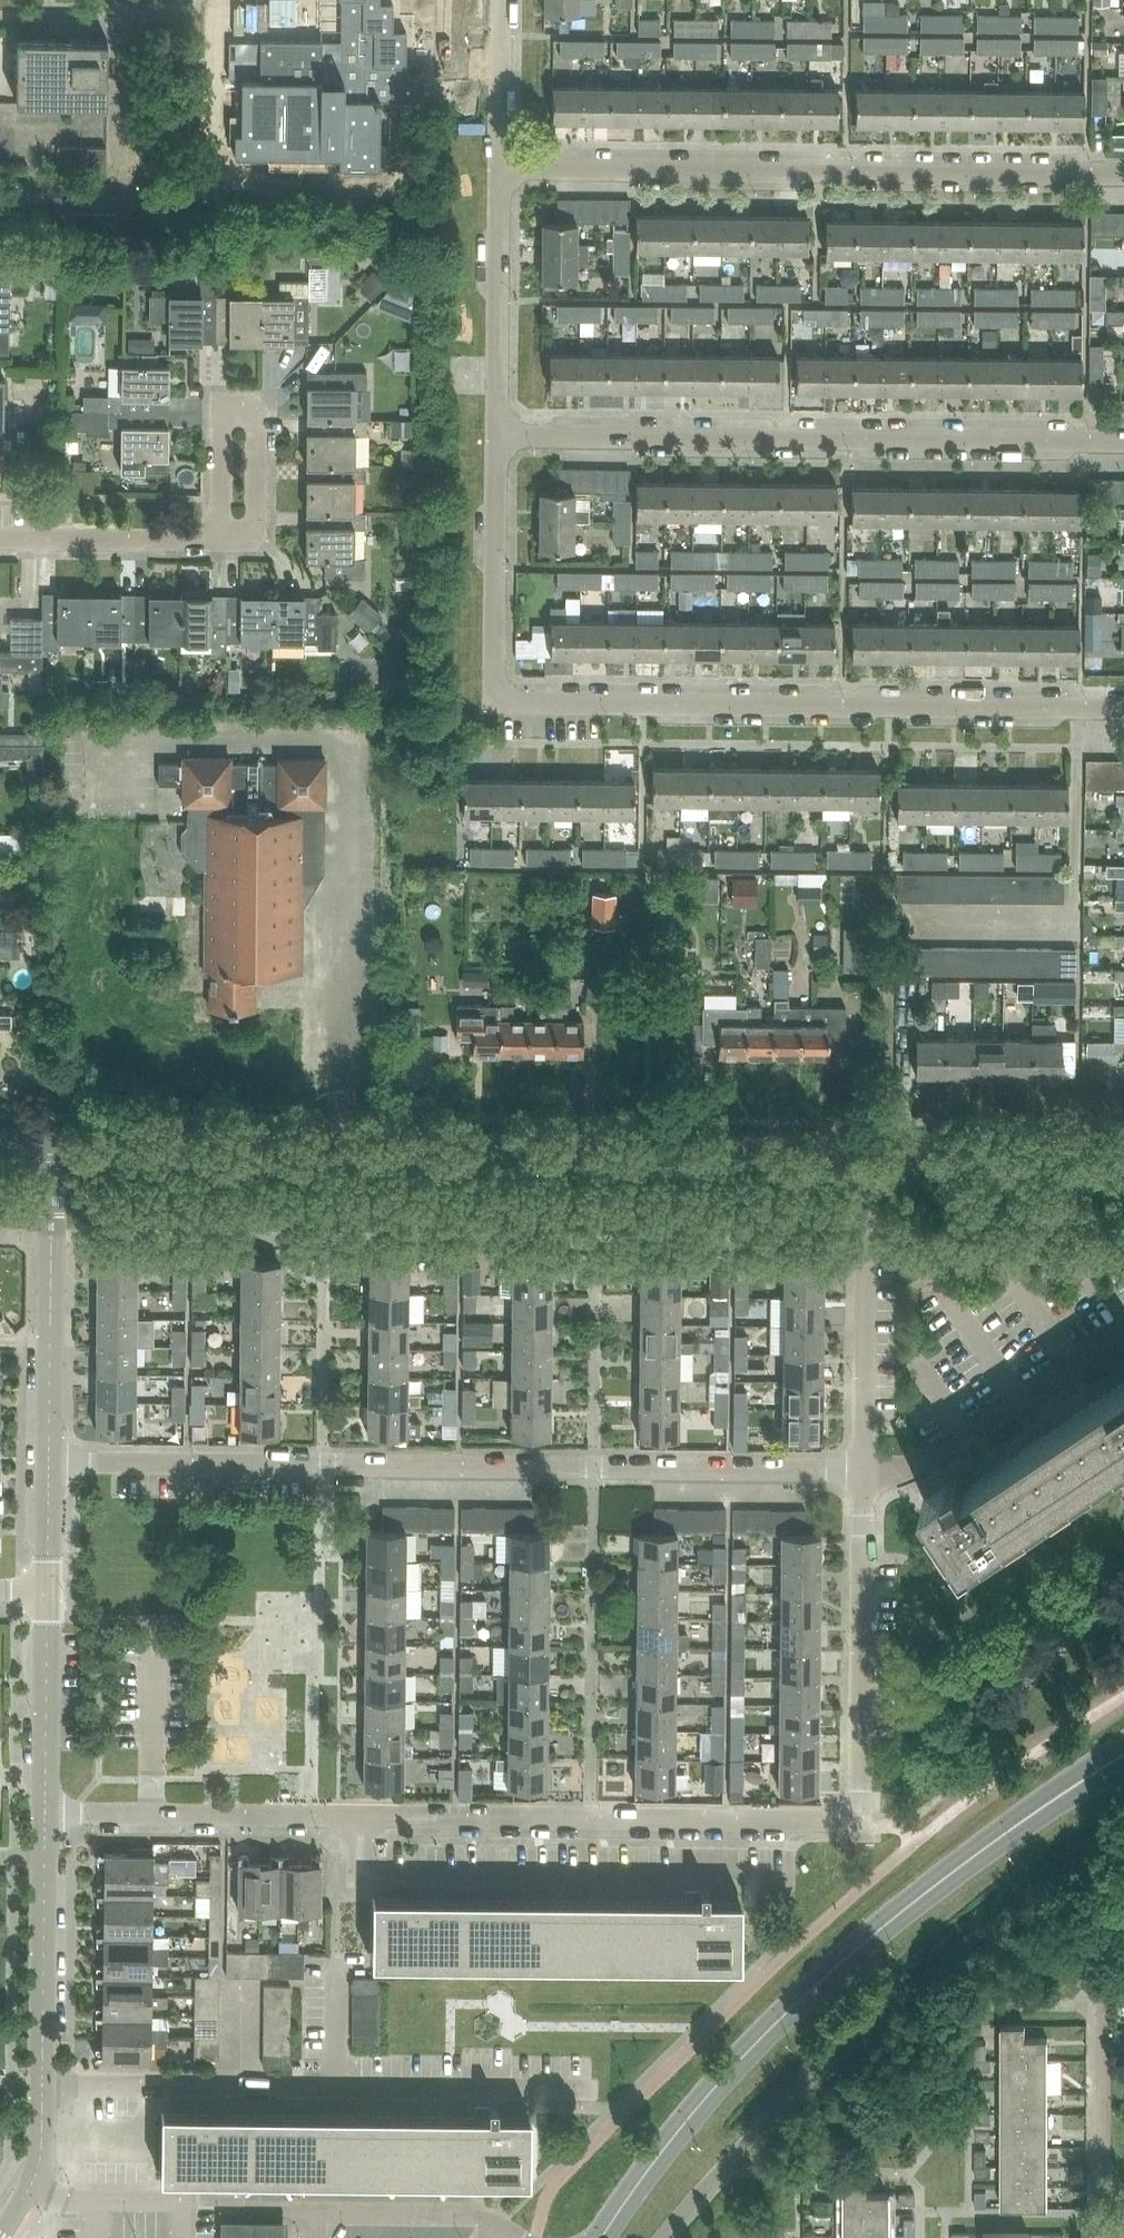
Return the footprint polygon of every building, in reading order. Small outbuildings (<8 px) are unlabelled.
[(405,31),(392,31),(392,3),(379,3),(379,0),(340,0),(339,45),(321,45),(321,41),(259,40),(259,78),(241,78),(240,132),(234,132),(234,156),(336,157),(335,167),(379,168),(379,99),(417,100),(417,79),(395,79),(395,66),(405,66),(405,31)] [(543,14),(577,14),(578,0),(544,0),(543,14)] [(1091,9),(1103,9),(1103,0),(1091,0),(1091,9)] [(885,30),(884,14),(862,14),(862,29),(885,30)] [(906,15),(885,14),(884,14),(885,30),(906,30),(906,15)] [(941,30),(941,15),(919,15),(919,30),(941,30)] [(941,30),(963,31),(963,15),(941,15),(941,30)] [(997,31),(997,16),(976,16),(976,31),(997,31)] [(1020,31),(1020,16),(997,16),(997,31),(1020,31)] [(1054,31),(1054,16),(1033,16),(1033,31),(1054,31)] [(1054,31),(1077,31),(1077,16),(1054,16),(1054,31)] [(659,19),(638,19),(637,19),(637,34),(659,35),(659,19)] [(695,20),(681,20),(672,20),(672,35),(694,35),(695,20)] [(717,20),(696,20),(695,20),(694,35),(717,35),(717,20)] [(752,20),(745,20),(730,20),(730,35),(752,35),(752,20)] [(773,20),(753,20),(752,20),(752,35),(773,36),(773,20)] [(808,36),(808,21),(786,21),(786,35),(808,36)] [(808,36),(829,36),(830,21),(808,21),(808,36)] [(884,52),(884,36),(863,36),(863,51),(884,52)] [(906,52),(906,38),(906,37),(884,36),(884,52),(906,52)] [(941,52),(941,37),(919,37),(919,52),(941,52)] [(963,52),(963,38),(963,37),(941,37),(941,52),(963,52)] [(997,53),(997,38),(976,37),(975,53),(997,53)] [(1020,53),(1020,39),(1020,38),(997,38),(997,53),(1020,53)] [(1054,53),(1054,38),(1033,38),(1032,53),(1054,53)] [(1077,54),(1077,41),(1077,39),(1054,38),(1054,53),(1077,54)] [(107,40),(34,39),(16,39),(15,102),(106,103),(106,94),(107,94),(107,75),(107,40)] [(581,56),(581,40),(559,40),(559,55),(581,56)] [(603,56),(603,41),(603,40),(581,40),(581,56),(603,56)] [(636,56),(637,41),(615,41),(615,56),(636,56)] [(659,56),(659,42),(659,41),(637,41),(636,56),(659,56)] [(694,56),(694,41),(672,41),(672,56),(694,56)] [(716,56),(716,43),(716,41),(694,41),(694,56),(716,56)] [(751,57),(751,42),(729,42),(729,57),(751,57)] [(773,57),(773,43),(773,42),(751,42),(751,57),(773,57)] [(807,58),(808,42),(786,42),(786,57),(807,58)] [(830,58),(830,43),(830,42),(808,42),(807,58),(830,58)] [(723,88),(722,122),(751,123),(751,89),(752,89),(752,73),(739,73),(739,89),(723,88)] [(837,90),(821,89),(821,77),(810,77),(810,89),(808,89),(808,123),(836,123),(837,90)] [(970,91),(969,125),(997,125),(998,91),(998,83),(986,83),(986,91),(970,91)] [(1105,84),(1092,84),(1092,113),(1105,113),(1105,84)] [(581,121),(581,87),(552,87),(551,121),(581,121)] [(609,121),(609,87),(581,87),(581,121),(609,121)] [(638,121),(638,88),(609,87),(609,121),(638,121)] [(666,122),(666,88),(638,88),(638,121),(666,122)] [(694,122),(694,88),(666,88),(666,122),(694,122)] [(722,122),(723,88),(694,88),(694,122),(722,122)] [(780,89),(752,89),(751,89),(751,123),(780,123),(780,89)] [(808,123),(808,89),(780,89),(780,123),(808,123)] [(883,124),(884,90),(855,90),(854,124),(883,124)] [(912,124),(912,90),(884,90),(883,124),(912,124)] [(940,125),(941,91),(912,90),(912,124),(940,125)] [(969,125),(970,91),(941,91),(940,125),(969,125)] [(1026,126),(1026,92),(998,91),(997,125),(1026,126)] [(1054,126),(1054,92),(1026,92),(1026,126),(1054,126)] [(1083,126),(1083,92),(1054,92),(1054,126),(1083,126)] [(1104,134),(1104,153),(1120,154),(1120,134),(1104,134)] [(105,174),(105,147),(56,147),(56,173),(105,174)] [(568,223),(569,198),(557,198),(556,223),(568,223)] [(580,223),(581,199),(569,198),(568,223),(576,223),(580,223)] [(592,223),(593,199),(581,199),(580,223),(592,223)] [(604,223),(605,199),(593,199),(592,223),(604,223)] [(616,223),(617,199),(605,199),(604,223),(616,223)] [(628,223),(628,203),(629,199),(617,199),(616,223),(628,223)] [(1102,236),(1102,212),(1091,212),(1090,236),(1102,236)] [(1115,236),(1115,212),(1102,212),(1102,236),(1115,236)] [(1115,212),(1115,236),(1123,236),(1123,212),(1115,212)] [(664,215),(636,215),(635,215),(635,249),(664,250),(664,215)] [(693,250),(693,216),(664,215),(664,250),(693,250)] [(721,250),(721,216),(693,216),(693,250),(721,250)] [(749,251),(749,216),(721,216),(721,250),(749,251)] [(778,251),(778,217),(749,216),(749,251),(778,251)] [(778,217),(778,251),(806,251),(807,217),(778,217)] [(854,255),(854,221),(825,221),(825,255),(854,255)] [(882,255),(883,221),(854,221),(854,255),(882,255)] [(911,256),(911,222),(883,221),(882,255),(911,256)] [(576,223),(568,223),(556,223),(542,222),(541,251),(587,252),(587,244),(576,245),(576,223)] [(939,256),(940,222),(911,222),(911,256),(939,256)] [(967,256),(968,222),(940,222),(939,256),(967,256)] [(996,257),(996,222),(968,222),(967,256),(996,257)] [(1024,257),(1024,223),(996,222),(996,257),(1024,257)] [(1053,257),(1053,223),(1024,223),(1024,257),(1053,257)] [(1081,257),(1082,223),(1053,223),(1053,257),(1081,257)] [(628,252),(628,231),(613,231),(613,252),(628,252)] [(587,261),(587,252),(541,251),(541,280),(575,281),(576,260),(587,261)] [(628,274),(628,252),(613,252),(613,274),(628,274)] [(200,282),(201,295),(148,294),(148,319),(168,319),(168,341),(201,342),(201,320),(215,320),(215,295),(216,258),(198,258),(199,282),(200,282)] [(8,329),(9,261),(0,261),(0,351),(6,351),(6,329),(8,329)] [(858,287),(858,302),(881,302),(881,287),(882,287),(882,266),(871,266),(871,287),(858,287)] [(950,267),(935,267),(935,285),(950,285),(950,267)] [(261,296),(261,342),(261,337),(291,338),(290,342),(292,342),(292,321),(306,321),(306,343),(307,343),(308,280),(278,281),(279,296),(261,296)] [(663,299),(663,284),(641,284),(641,298),(663,299)] [(663,299),(686,299),(686,284),(663,284),(663,299)] [(721,299),(721,284),(699,284),(698,299),(721,299)] [(721,299),(743,300),(743,285),(721,284),(721,299)] [(778,300),(778,285),(756,285),(756,300),(778,300)] [(800,300),(800,285),(778,285),(778,300),(800,300)] [(846,302),(846,291),(846,287),(824,287),(824,302),(846,302)] [(902,287),(882,287),(881,287),(881,302),(902,303),(902,287)] [(937,303),(937,288),(915,287),(915,303),(937,303)] [(959,303),(959,302),(959,288),(937,288),(937,303),(959,303)] [(994,303),(995,288),(972,288),(972,303),(994,303)] [(1016,303),(1016,289),(995,288),(994,303),(1016,303)] [(1051,304),(1051,289),(1029,289),(1029,304),(1051,304)] [(1074,304),(1074,289),(1051,289),(1051,304),(1074,304)] [(215,295),(215,320),(228,320),(228,342),(229,342),(229,337),(260,337),(260,342),(261,342),(261,296),(230,296),(230,295),(215,295)] [(577,320),(577,305),(556,304),(556,319),(577,320)] [(599,320),(599,306),(599,305),(577,305),(577,320),(599,320)] [(635,305),(613,305),(613,320),(635,320),(635,305)] [(656,320),(656,306),(635,305),(635,320),(656,320)] [(68,306),(67,326),(99,327),(100,307),(68,306)] [(691,321),(692,306),(670,306),(670,321),(691,321)] [(713,321),(713,307),(713,306),(692,306),(691,321),(713,321)] [(748,322),(748,306),(726,306),(726,321),(748,322)] [(771,322),(771,307),(748,306),(748,322),(771,322)] [(824,324),(824,308),(802,308),(802,324),(824,324)] [(845,324),(845,310),(845,308),(824,308),(824,324),(845,324)] [(880,325),(881,309),(858,309),(858,324),(880,325)] [(902,325),(902,310),(902,309),(881,309),(880,325),(902,325)] [(937,325),(937,310),(915,309),(915,325),(937,325)] [(959,326),(959,311),(959,310),(937,310),(937,325),(959,326)] [(994,326),(994,310),(972,310),(972,325),(994,326)] [(1016,326),(1016,312),(1016,310),(994,310),(994,326),(1016,326)] [(1050,326),(1051,311),(1029,310),(1029,326),(1050,326)] [(1120,310),(1105,310),(1105,323),(1122,324),(1122,320),(1123,320),(1123,310),(1120,310)] [(1073,327),(1074,312),(1051,311),(1050,326),(1073,327)] [(1102,345),(1089,345),(1088,345),(1088,381),(1101,381),(1102,345)] [(549,354),(548,388),(578,389),(579,355),(549,354)] [(607,355),(579,355),(578,389),(606,389),(607,355)] [(607,355),(606,389),(635,389),(635,355),(607,355)] [(663,389),(663,355),(635,355),(635,389),(663,389)] [(691,390),(691,356),(663,355),(663,389),(691,390)] [(719,390),(720,356),(691,356),(691,390),(719,390)] [(748,390),(748,356),(720,356),(719,390),(748,390)] [(777,356),(762,356),(748,356),(748,390),(777,390),(777,356)] [(825,391),(825,357),(795,356),(795,390),(825,391)] [(853,391),(853,357),(825,357),(825,391),(853,391)] [(882,391),(882,357),(853,357),(853,391),(882,391)] [(910,391),(910,357),(882,357),(882,391),(910,391)] [(938,392),(939,358),(910,357),(910,391),(938,392)] [(966,392),(967,358),(939,358),(938,392),(966,392)] [(995,392),(995,358),(967,358),(966,392),(995,392)] [(1023,392),(1023,358),(995,358),(995,392),(1023,392)] [(1051,359),(1038,358),(1023,358),(1023,392),(1051,393),(1051,359)] [(1080,393),(1080,359),(1051,359),(1051,393),(1080,393)] [(83,395),(83,410),(168,411),(168,398),(168,396),(163,396),(163,367),(168,367),(168,365),(121,365),(121,396),(83,395)] [(306,419),(365,420),(365,419),(354,419),(354,388),(365,388),(365,372),(306,371),(306,419)] [(77,439),(77,430),(77,410),(62,410),(61,439),(77,439)] [(168,411),(83,410),(77,410),(77,430),(108,430),(108,427),(125,427),(125,457),(120,457),(120,470),(166,470),(166,457),(162,457),(162,427),(168,427),(168,411)] [(365,435),(365,420),(306,419),(305,466),(364,466),(364,465),(353,465),(354,435),(365,435)] [(364,481),(364,466),(305,466),(305,512),(364,513),(364,512),(353,512),(353,481),(364,481)] [(628,470),(557,468),(556,468),(556,492),(573,493),(628,493),(628,470)] [(1099,502),(1099,479),(1088,479),(1087,502),(1099,502)] [(1111,503),(1112,479),(1099,479),(1099,502),(1111,503)] [(1123,503),(1123,479),(1112,479),(1111,503),(1123,503)] [(664,483),(635,483),(635,517),(636,517),(636,530),(648,531),(648,518),(663,518),(664,483)] [(692,518),(692,483),(664,483),(663,518),(692,518)] [(720,518),(720,484),(692,483),(692,518),(720,518)] [(748,519),(749,484),(720,484),(720,518),(748,519)] [(777,519),(777,484),(749,484),(748,519),(777,519)] [(805,519),(806,485),(777,484),(777,519),(805,519)] [(835,485),(806,485),(805,519),(806,519),(806,530),(819,530),(819,519),(834,520),(835,485)] [(850,523),(879,523),(879,488),(850,488),(850,523)] [(879,523),(908,523),(907,488),(879,488),(879,523)] [(908,523),(935,523),(935,488),(907,488),(908,523)] [(935,523),(964,523),(964,488),(935,488),(935,523)] [(964,523),(992,523),(992,488),(964,488),(964,523)] [(992,523),(1021,523),(1021,488),(992,488),(992,523)] [(1021,523),(1049,523),(1049,488),(1021,488),(1021,523)] [(1049,488),(1049,523),(1077,523),(1077,488),(1049,488)] [(556,492),(538,492),(538,520),(572,521),(572,522),(588,521),(588,508),(572,509),(573,493),(556,492)] [(611,522),(627,522),(627,500),(612,500),(611,522)] [(1104,522),(1104,507),(1090,507),(1090,521),(1104,522)] [(364,527),(364,513),(305,512),(304,559),(323,559),(323,576),(363,577),(363,559),(353,558),(353,527),(364,527)] [(572,550),(572,522),(572,521),(538,520),(537,549),(572,550)] [(627,522),(611,522),(611,544),(627,544),(627,522)] [(656,552),(635,551),(634,551),(634,566),(656,566),(656,552)] [(691,567),(691,552),(669,551),(669,566),(691,567)] [(691,567),(714,567),(714,552),(691,552),(691,567)] [(748,567),(748,552),(727,552),(727,567),(748,567)] [(748,567),(771,567),(771,552),(748,552),(748,567)] [(805,568),(805,552),(784,552),(784,568),(805,568)] [(827,553),(806,552),(805,552),(805,568),(827,568),(827,553)] [(878,575),(879,561),(857,561),(857,575),(878,575)] [(900,575),(900,561),(879,561),(878,575),(900,575)] [(935,576),(935,561),(912,561),(912,576),(935,576)] [(935,576),(957,576),(957,561),(935,561),(935,576)] [(992,576),(992,561),(970,561),(970,576),(992,576)] [(992,576),(1013,577),(1014,561),(992,561),(992,576)] [(1047,577),(1047,561),(1026,561),(1026,577),(1047,577)] [(1047,577),(1071,577),(1071,562),(1047,561),(1047,577)] [(578,588),(579,572),(556,572),(556,587),(578,588)] [(601,588),(601,572),(579,572),(578,588),(601,588)] [(635,588),(635,573),(613,572),(613,588),(635,588)] [(656,589),(656,573),(635,573),(635,588),(656,589)] [(691,589),(692,573),(669,573),(669,589),(691,589)] [(713,589),(713,574),(692,573),(691,589),(713,589)] [(747,590),(748,574),(725,574),(725,589),(747,590)] [(769,590),(770,574),(748,574),(747,590),(769,590)] [(805,590),(804,575),(782,574),(782,590),(805,590)] [(825,590),(825,575),(804,575),(805,590),(825,590)] [(879,597),(879,582),(857,582),(857,597),(879,597)] [(901,597),(902,582),(879,582),(879,597),(901,597)] [(936,598),(936,583),(914,583),(914,597),(936,598)] [(957,598),(958,583),(936,583),(936,598),(957,598)] [(992,598),(992,583),(970,583),(970,598),(992,598)] [(1014,598),(1014,583),(992,583),(992,598),(1014,598)] [(1047,599),(1047,584),(1027,583),(1026,599),(1047,599)] [(1070,599),(1070,584),(1047,584),(1047,599),(1070,599)] [(88,636),(88,594),(87,594),(87,599),(57,598),(57,594),(55,594),(55,616),(41,615),(42,594),(41,594),(40,617),(40,649),(57,649),(57,636),(88,636)] [(133,641),(134,616),(119,616),(119,594),(117,594),(117,599),(89,599),(89,594),(88,594),(88,636),(118,636),(118,641),(133,641)] [(179,637),(180,595),(179,595),(179,599),(148,599),(148,595),(147,595),(146,616),(134,616),(133,641),(149,641),(149,636),(179,637)] [(225,655),(225,617),(211,617),(211,595),(209,595),(209,600),(181,599),(181,595),(180,595),(179,637),(210,637),(210,642),(211,642),(211,655),(225,655)] [(271,637),(271,596),(271,600),(240,600),(240,595),(238,595),(238,617),(225,617),(225,655),(226,655),(226,642),(240,642),(240,637),(271,637)] [(319,612),(319,596),(317,596),(317,601),(303,600),(303,596),(301,596),(301,600),(272,600),(272,596),(271,596),(271,637),(302,638),(302,643),(318,643),(318,648),(335,648),(336,611),(334,612),(319,612)] [(348,613),(368,631),(383,615),(363,597),(348,613)] [(934,624),(934,658),(963,658),(963,624),(949,624),(950,609),(937,609),(937,624),(934,624)] [(803,658),(803,624),(803,611),(775,611),(775,624),(774,658),(803,658)] [(40,654),(40,649),(40,617),(9,617),(9,654),(40,654)] [(577,656),(577,622),(549,622),(549,656),(577,656)] [(605,656),(606,622),(577,622),(577,656),(605,656)] [(634,657),(634,622),(606,622),(605,656),(634,657)] [(662,657),(662,623),(634,622),(634,657),(662,657)] [(690,657),(690,623),(662,623),(662,657),(690,657)] [(718,657),(718,623),(690,623),(690,657),(718,657)] [(747,658),(747,624),(718,623),(718,657),(747,658)] [(991,658),(1019,657),(1019,623),(991,624),(991,658)] [(1019,657),(1047,657),(1047,623),(1019,623),(1019,657)] [(1077,657),(1077,627),(1077,623),(1047,623),(1047,657),(1077,657)] [(774,658),(775,624),(747,624),(747,658),(774,658)] [(831,659),(831,624),(803,624),(803,658),(831,659)] [(850,659),(879,658),(879,624),(850,624),(850,659)] [(879,658),(907,658),(907,624),(879,624),(879,658)] [(907,658),(934,658),(934,624),(907,624),(907,658)] [(963,658),(991,658),(991,624),(963,624),(963,658)] [(9,654),(0,654),(0,671),(40,671),(40,654),(9,654)] [(595,679),(596,663),(573,662),(572,678),(595,679)] [(0,674),(0,707),(9,707),(9,692),(1,692),(2,674),(0,674)] [(26,745),(0,744),(0,758),(26,758),(26,767),(36,767),(36,745),(26,745)] [(301,971),(301,902),(313,883),(315,883),(319,877),(319,805),(325,805),(325,758),(278,758),(278,763),(230,763),(230,757),(182,757),(182,762),(158,762),(158,785),(182,785),(182,804),(188,804),(187,825),(181,831),(180,852),(197,869),(205,869),(205,975),(210,975),(210,1009),(253,1009),(253,970),(301,971)] [(1098,790),(1098,760),(1085,760),(1085,790),(1098,790)] [(1111,790),(1112,760),(1098,760),(1098,790),(1111,790)] [(1112,760),(1111,790),(1123,790),(1123,761),(1112,760)] [(678,802),(679,768),(651,768),(650,802),(678,802)] [(707,802),(708,769),(679,768),(678,802),(707,802)] [(735,803),(736,769),(708,769),(707,802),(707,816),(736,817),(736,803),(735,803)] [(764,803),(764,769),(736,769),(735,803),(736,803),(764,803)] [(792,803),(793,770),(764,769),(764,803),(792,803)] [(821,804),(821,770),(793,770),(792,803),(821,804)] [(849,804),(849,770),(821,770),(821,804),(849,804)] [(849,770),(849,804),(877,804),(877,771),(849,770)] [(491,814),(491,779),(463,779),(462,814),(491,814)] [(519,814),(519,780),(491,779),(491,814),(519,814)] [(547,814),(547,780),(519,780),(519,814),(547,814)] [(575,815),(575,780),(547,780),(547,814),(575,815)] [(604,815),(604,780),(575,780),(575,815),(604,815)] [(604,780),(604,815),(632,815),(632,780),(604,780)] [(923,818),(923,784),(895,783),(895,818),(923,818)] [(951,819),(952,784),(923,784),(923,818),(951,819)] [(980,819),(980,785),(952,784),(951,819),(980,819)] [(1008,819),(1008,785),(980,785),(980,819),(1008,819)] [(1036,820),(1036,785),(1008,785),(1008,819),(1036,820)] [(1064,820),(1064,786),(1036,785),(1036,820),(1064,820)] [(1115,795),(1115,805),(1123,805),(1123,795),(1115,795)] [(129,858),(162,859),(163,826),(130,825),(129,858)] [(1115,830),(1115,840),(1123,840),(1123,830),(1115,830)] [(0,834),(0,851),(24,851),(24,834),(0,834)] [(491,848),(478,848),(470,848),(470,863),(492,863),(491,848)] [(492,863),(513,863),(513,848),(491,848),(492,863)] [(546,864),(546,848),(524,848),(524,863),(546,864)] [(546,864),(569,864),(569,849),(546,848),(546,864)] [(603,864),(602,849),(581,849),(581,864),(603,864)] [(603,864),(624,864),(624,849),(602,849),(603,864)] [(679,865),(679,850),(656,850),(656,865),(679,865)] [(679,865),(700,865),(700,850),(679,850),(679,865)] [(735,865),(735,850),(713,850),(713,865),(735,865)] [(735,865),(757,866),(757,851),(735,850),(735,865)] [(792,866),(791,851),(769,851),(769,866),(792,866)] [(792,866),(813,866),(813,851),(791,851),(792,866)] [(847,851),(834,851),(825,851),(825,866),(847,866),(847,851)] [(869,852),(850,851),(847,851),(847,866),(869,867),(869,852)] [(924,868),(924,852),(901,852),(901,867),(924,868)] [(924,868),(945,868),(945,852),(924,852),(924,868)] [(979,868),(979,853),(957,853),(957,868),(979,868)] [(979,868),(1001,868),(1001,853),(979,853),(979,868)] [(1035,868),(1035,853),(1014,853),(1014,868),(1035,868)] [(1058,869),(1058,868),(1058,854),(1035,853),(1035,868),(1058,869)] [(1114,865),(1114,875),(1123,876),(1123,865),(1114,865)] [(908,901),(908,874),(896,874),(896,901),(908,901)] [(920,901),(920,874),(908,874),(908,901),(920,901)] [(931,902),(932,874),(920,874),(920,901),(931,902)] [(943,902),(944,875),(932,874),(931,902),(943,902)] [(955,902),(956,875),(944,875),(943,902),(955,902)] [(967,902),(968,875),(956,875),(955,902),(967,902)] [(979,902),(980,875),(968,875),(967,902),(979,902)] [(991,902),(992,875),(980,875),(979,902),(991,902)] [(1003,902),(1003,875),(992,875),(991,902),(1003,902)] [(1015,902),(1015,875),(1003,875),(1003,902),(1015,902)] [(1027,902),(1027,875),(1015,875),(1015,902),(1027,902)] [(1039,903),(1039,875),(1027,875),(1027,902),(1039,903)] [(1051,903),(1051,876),(1039,875),(1039,903),(1051,903)] [(1063,903),(1063,876),(1051,876),(1051,903),(1063,903)] [(821,886),(797,885),(796,902),(820,903),(821,886)] [(174,920),(174,900),(127,899),(126,919),(174,920)] [(1114,900),(1114,911),(1123,911),(1123,900),(1114,900)] [(16,945),(16,924),(0,924),(0,944),(16,945)] [(880,929),(856,929),(856,972),(880,972),(880,929)] [(1114,935),(1114,946),(1123,946),(1123,936),(1114,935)] [(755,967),(769,967),(768,937),(755,937),(755,967)] [(907,974),(907,947),(895,947),(895,974),(907,974)] [(919,974),(919,947),(907,947),(907,974),(919,974)] [(930,974),(930,948),(919,947),(919,974),(930,974)] [(942,974),(942,948),(930,948),(930,974),(942,974)] [(954,974),(954,948),(942,948),(942,974),(954,974)] [(966,974),(967,948),(954,948),(954,974),(966,974)] [(978,974),(978,948),(967,948),(966,974),(978,974)] [(990,974),(990,948),(978,948),(978,974),(990,974)] [(1002,974),(1002,948),(990,948),(990,974),(1002,974)] [(1014,974),(1014,948),(1002,948),(1002,974),(1014,974)] [(1026,974),(1026,948),(1014,948),(1014,974),(1026,974)] [(1037,974),(1037,948),(1026,948),(1026,974),(1037,974)] [(1049,974),(1049,948),(1037,948),(1037,974),(1049,974)] [(1061,974),(1061,948),(1049,948),(1049,974),(1061,974)] [(1073,974),(1073,948),(1061,948),(1061,974),(1073,974)] [(773,996),(789,996),(788,968),(773,968),(773,996)] [(1113,970),(1113,981),(1123,981),(1123,970),(1113,970)] [(588,978),(584,1002),(596,1004),(600,980),(588,978)] [(945,996),(945,981),(931,981),(931,996),(945,996)] [(958,997),(958,981),(945,981),(945,996),(958,997)] [(987,997),(988,981),(974,981),(973,997),(987,997)] [(1031,998),(1032,982),(1018,982),(1018,997),(1031,998)] [(1045,998),(1045,982),(1032,982),(1031,998),(1045,998)] [(473,1054),(501,1054),(502,1005),(457,1004),(457,1038),(473,1038),(473,1054)] [(528,1054),(529,1021),(515,1021),(512,1006),(502,1005),(501,1054),(528,1054)] [(555,1055),(556,1006),(545,1006),(543,1021),(529,1021),(528,1054),(555,1055)] [(556,1006),(555,1055),(583,1055),(584,1021),(569,1021),(567,1006),(556,1006)] [(774,1057),(774,1023),(761,1023),(762,1006),(747,1006),(747,1008),(747,1057),(774,1057)] [(1113,1006),(1113,1017),(1123,1017),(1123,1006),(1113,1006)] [(719,1056),(747,1057),(747,1008),(703,1007),(703,1043),(719,1043),(719,1056)] [(801,1009),(801,1007),(774,1007),(774,1023),(774,1057),(801,1057),(801,1009)] [(801,1009),(801,1057),(829,1057),(829,1044),(846,1044),(846,1007),(801,1007),(801,1009)] [(10,1028),(11,1015),(0,1015),(0,1028),(10,1028)] [(1061,1040),(1055,1040),(1055,1024),(1031,1023),(1031,1040),(1031,1076),(1060,1077),(1061,1040)] [(944,1075),(945,1039),(915,1038),(915,1075),(944,1075)] [(972,1075),(973,1039),(945,1039),(944,1075),(972,1075)] [(1002,1076),(1002,1040),(973,1039),(972,1075),(1002,1076)] [(1031,1040),(1002,1040),(1002,1076),(1031,1076),(1031,1040)] [(1113,1041),(1112,1052),(1123,1052),(1123,1041),(1113,1041)] [(96,1289),(135,1290),(136,1261),(96,1261),(96,1289)] [(240,1291),(279,1291),(279,1262),(240,1262),(240,1291)] [(368,1292),(407,1293),(408,1264),(368,1263),(368,1292)] [(499,1265),(499,1294),(511,1294),(550,1294),(551,1265),(499,1265)] [(639,1295),(678,1296),(678,1267),(639,1266),(639,1295)] [(464,1267),(463,1294),(475,1294),(480,1294),(480,1267),(464,1267)] [(782,1297),(822,1297),(823,1268),(782,1268),(782,1297)] [(185,1290),(185,1273),(173,1273),(173,1290),(185,1290)] [(204,1273),(193,1273),(192,1273),(192,1291),(204,1291),(204,1273)] [(456,1276),(444,1275),(444,1293),(456,1294),(456,1276)] [(746,1279),(735,1279),(734,1279),(733,1296),(746,1296),(746,1279)] [(135,1317),(135,1290),(96,1289),(96,1317),(135,1317)] [(185,1308),(185,1290),(173,1290),(173,1308),(185,1308)] [(204,1308),(204,1291),(192,1291),(191,1308),(204,1308)] [(279,1320),(279,1291),(240,1291),(240,1319),(279,1320)] [(407,1321),(407,1293),(368,1292),(368,1321),(407,1321)] [(456,1310),(456,1294),(444,1293),(444,1310),(456,1310)] [(475,1310),(475,1294),(463,1294),(463,1310),(475,1310)] [(550,1322),(550,1294),(511,1294),(511,1322),(550,1322)] [(678,1324),(678,1296),(639,1295),(639,1323),(678,1324)] [(726,1314),(726,1296),(715,1296),(715,1297),(709,1297),(709,1310),(715,1310),(715,1314),(726,1314)] [(746,1314),(746,1296),(733,1296),(733,1314),(746,1314)] [(822,1326),(822,1297),(782,1297),(782,1326),(822,1326)] [(135,1346),(135,1317),(96,1317),(96,1346),(135,1346)] [(278,1348),(279,1320),(240,1319),(240,1347),(278,1348)] [(407,1349),(407,1321),(368,1321),(368,1349),(407,1349)] [(550,1350),(550,1322),(511,1322),(511,1350),(550,1350)] [(678,1341),(678,1324),(639,1323),(638,1351),(677,1352),(690,1352),(690,1341),(678,1341)] [(822,1354),(822,1326),(782,1326),(782,1354),(822,1354)] [(184,1346),(185,1329),(172,1329),(172,1346),(184,1346)] [(191,1347),(203,1347),(204,1329),(191,1329),(191,1347)] [(455,1349),(456,1332),(444,1332),(443,1349),(455,1349)] [(726,1352),(726,1336),(714,1336),(714,1352),(726,1352)] [(733,1354),(745,1354),(745,1336),(733,1336),(733,1354)] [(135,1374),(135,1346),(96,1346),(95,1374),(135,1374)] [(184,1364),(184,1346),(172,1346),(172,1364),(184,1364)] [(203,1364),(203,1347),(191,1347),(191,1364),(203,1364)] [(278,1375),(278,1348),(240,1347),(239,1375),(278,1375)] [(406,1377),(407,1349),(368,1349),(367,1376),(406,1377)] [(455,1367),(455,1349),(443,1349),(443,1366),(455,1367)] [(474,1367),(475,1349),(462,1349),(462,1367),(474,1367)] [(549,1379),(550,1350),(511,1350),(510,1378),(549,1379)] [(677,1380),(677,1352),(638,1351),(638,1380),(677,1380)] [(726,1370),(726,1352),(714,1352),(714,1370),(726,1370)] [(745,1370),(745,1354),(733,1354),(733,1370),(745,1370)] [(822,1382),(822,1354),(782,1354),(781,1382),(822,1382)] [(135,1402),(135,1374),(95,1374),(95,1402),(135,1402)] [(278,1404),(278,1375),(239,1375),(239,1403),(278,1404)] [(406,1393),(406,1377),(367,1376),(367,1405),(406,1405),(420,1405),(420,1393),(406,1393)] [(549,1407),(549,1379),(510,1378),(510,1406),(549,1407)] [(677,1408),(677,1380),(638,1380),(638,1408),(677,1408)] [(970,1484),(963,1473),(933,1492),(922,1500),(925,1505),(964,1563),(1054,1503),(1052,1500),(1123,1452),(1123,1381),(970,1484)] [(822,1410),(822,1382),(781,1382),(781,1410),(822,1410)] [(184,1402),(184,1385),(172,1385),(172,1402),(184,1402)] [(203,1386),(192,1386),(191,1386),(190,1403),(203,1403),(203,1386)] [(455,1406),(455,1388),(443,1388),(443,1406),(455,1406)] [(474,1388),(463,1388),(462,1388),(462,1406),(474,1406),(474,1388)] [(726,1408),(726,1392),(714,1392),(714,1408),(726,1408)] [(732,1410),(745,1410),(745,1392),(732,1392),(732,1410)] [(134,1431),(135,1402),(95,1402),(95,1431),(134,1431)] [(184,1420),(184,1402),(172,1402),(172,1420),(184,1420)] [(203,1420),(203,1403),(190,1403),(190,1420),(203,1420)] [(277,1433),(278,1404),(239,1403),(239,1432),(277,1433)] [(406,1422),(406,1405),(367,1405),(367,1434),(420,1435),(420,1422),(406,1422)] [(455,1423),(455,1406),(443,1406),(443,1423),(455,1423)] [(474,1423),(474,1406),(462,1406),(461,1423),(474,1423)] [(549,1436),(549,1407),(510,1406),(510,1436),(549,1436)] [(677,1438),(677,1408),(638,1408),(638,1437),(677,1438)] [(725,1426),(726,1408),(714,1408),(714,1426),(725,1426)] [(745,1426),(745,1410),(732,1410),(732,1426),(745,1426)] [(821,1440),(822,1410),(781,1410),(781,1439),(821,1440)] [(393,1507),(382,1507),(381,1507),(381,1531),(392,1531),(393,1507)] [(405,1531),(405,1507),(393,1507),(392,1531),(405,1531)] [(417,1532),(417,1507),(405,1507),(405,1531),(417,1532)] [(428,1532),(428,1507),(417,1507),(417,1532),(428,1532)] [(440,1532),(441,1507),(428,1507),(428,1532),(440,1532)] [(453,1532),(453,1507),(441,1507),(440,1532),(453,1532)] [(471,1532),(472,1508),(460,1508),(460,1532),(471,1532)] [(483,1532),(484,1508),(472,1508),(471,1532),(483,1532)] [(496,1532),(496,1508),(484,1508),(483,1532),(496,1532)] [(508,1533),(508,1508),(496,1508),(496,1532),(508,1533)] [(520,1533),(520,1508),(508,1508),(508,1533),(520,1533)] [(532,1533),(532,1508),(520,1508),(520,1533),(532,1533)] [(665,1510),(653,1510),(652,1510),(652,1533),(664,1533),(665,1510)] [(676,1533),(676,1511),(665,1510),(664,1533),(676,1533)] [(688,1534),(688,1511),(676,1511),(676,1533),(688,1534)] [(700,1534),(701,1511),(688,1511),(688,1534),(700,1534)] [(712,1534),(712,1511),(701,1511),(700,1534),(712,1534)] [(724,1534),(724,1511),(712,1511),(712,1534),(724,1534)] [(744,1534),(744,1511),(732,1511),(732,1534),(744,1534)] [(756,1534),(756,1512),(744,1511),(744,1534),(756,1534)] [(768,1535),(768,1512),(756,1512),(756,1534),(768,1535)] [(780,1535),(780,1512),(768,1512),(768,1535),(780,1535)] [(793,1535),(793,1512),(780,1512),(780,1535),(793,1535)] [(804,1535),(805,1512),(793,1512),(793,1535),(804,1535)] [(405,1531),(392,1531),(381,1531),(365,1531),(365,1560),(405,1561),(405,1531)] [(547,1533),(520,1533),(508,1533),(508,1562),(547,1562),(547,1533)] [(636,1563),(676,1564),(676,1535),(637,1534),(636,1563)] [(780,1565),(819,1566),(819,1537),(780,1536),(780,1565)] [(453,1561),(453,1545),(440,1545),(440,1561),(453,1561)] [(472,1545),(461,1545),(460,1545),(460,1561),(472,1561),(472,1545)] [(725,1565),(725,1548),(712,1548),(712,1564),(725,1565)] [(731,1564),(744,1565),(744,1548),(731,1548),(731,1564)] [(365,1560),(365,1588),(420,1589),(420,1561),(405,1561),(365,1560)] [(453,1579),(453,1561),(440,1561),(440,1579),(453,1579)] [(481,1562),(472,1561),(460,1561),(460,1579),(481,1579),(481,1562)] [(547,1590),(547,1562),(508,1562),(508,1590),(547,1590)] [(676,1592),(676,1564),(636,1563),(636,1592),(676,1592)] [(725,1582),(725,1565),(712,1564),(712,1582),(725,1582)] [(744,1582),(744,1565),(731,1564),(731,1582),(744,1582)] [(819,1594),(819,1566),(780,1565),(780,1593),(819,1594)] [(365,1588),(365,1616),(404,1617),(420,1617),(420,1589),(365,1588)] [(547,1619),(547,1590),(508,1590),(508,1618),(547,1619)] [(675,1620),(676,1592),(636,1592),(636,1620),(675,1620)] [(819,1622),(819,1594),(780,1593),(780,1622),(819,1622)] [(453,1617),(453,1601),(440,1601),(440,1617),(453,1617)] [(472,1601),(460,1601),(459,1618),(472,1618),(472,1601)] [(724,1621),(724,1604),(712,1604),(712,1621),(724,1621)] [(731,1604),(731,1621),(743,1621),(744,1604),(731,1604)] [(404,1644),(404,1617),(365,1616),(364,1644),(404,1644)] [(452,1635),(453,1617),(440,1617),(440,1635),(452,1635)] [(472,1635),(472,1618),(459,1618),(459,1635),(472,1635)] [(547,1647),(547,1619),(508,1618),(508,1646),(547,1647)] [(675,1635),(675,1620),(636,1620),(636,1648),(675,1648),(687,1649),(688,1638),(675,1635)] [(724,1639),(724,1621),(712,1621),(712,1639),(724,1639)] [(743,1639),(743,1621),(731,1621),(731,1639),(743,1639)] [(819,1650),(819,1622),(780,1622),(779,1650),(819,1650)] [(404,1672),(404,1644),(364,1644),(364,1672),(404,1672)] [(547,1675),(547,1647),(508,1646),(508,1672),(496,1672),(496,1674),(547,1675)] [(675,1676),(675,1648),(636,1648),(636,1676),(675,1676)] [(818,1678),(819,1650),(779,1650),(779,1678),(818,1678)] [(452,1673),(452,1657),(440,1657),(440,1673),(452,1673)] [(472,1657),(460,1657),(459,1657),(459,1674),(472,1674),(472,1657)] [(724,1677),(724,1660),(712,1660),(712,1677),(724,1677)] [(731,1677),(743,1677),(743,1660),(731,1660),(731,1677)] [(404,1701),(404,1672),(364,1672),(364,1700),(404,1701)] [(452,1691),(452,1673),(440,1673),(440,1691),(452,1691)] [(472,1692),(472,1674),(459,1674),(459,1691),(472,1692)] [(547,1703),(547,1675),(496,1674),(496,1701),(508,1701),(508,1703),(547,1703)] [(675,1704),(675,1676),(636,1676),(635,1703),(675,1704)] [(724,1695),(724,1677),(712,1677),(712,1694),(724,1695)] [(743,1695),(743,1677),(731,1677),(731,1695),(743,1695)] [(818,1706),(818,1678),(779,1678),(779,1706),(818,1706)] [(403,1728),(404,1701),(364,1700),(364,1728),(403,1728)] [(547,1730),(547,1703),(508,1703),(507,1730),(547,1730)] [(675,1732),(675,1704),(635,1703),(635,1732),(675,1732)] [(818,1734),(818,1706),(779,1706),(779,1733),(818,1734)] [(678,1707),(677,1720),(693,1722),(694,1708),(678,1707)] [(452,1728),(452,1713),(439,1713),(439,1728),(452,1728)] [(472,1713),(459,1713),(459,1731),(471,1732),(472,1713)] [(724,1732),(724,1716),(712,1716),(712,1732),(724,1732)] [(731,1733),(743,1733),(743,1716),(731,1716),(731,1733)] [(403,1756),(403,1728),(364,1728),(364,1756),(403,1756)] [(452,1748),(452,1728),(439,1728),(439,1748),(452,1748)] [(546,1758),(547,1730),(507,1730),(507,1758),(546,1758)] [(459,1731),(459,1747),(471,1747),(471,1732),(459,1731)] [(674,1760),(675,1732),(635,1732),(635,1759),(674,1760)] [(724,1750),(724,1732),(712,1732),(711,1750),(724,1750)] [(743,1750),(743,1733),(731,1733),(731,1750),(743,1750)] [(818,1761),(818,1734),(779,1733),(779,1761),(818,1761)] [(403,1786),(403,1756),(364,1756),(363,1786),(403,1786)] [(507,1758),(496,1757),(496,1771),(507,1771),(507,1788),(546,1788),(546,1758),(507,1758)] [(674,1790),(674,1760),(635,1759),(635,1789),(674,1790)] [(742,1760),(730,1760),(730,1771),(730,1790),(743,1790),(743,1771),(742,1760)] [(779,1761),(778,1791),(818,1791),(818,1761),(779,1761)] [(710,1778),(710,1789),(723,1789),(723,1765),(705,1764),(705,1778),(710,1778)] [(452,1786),(452,1769),(439,1769),(439,1786),(452,1786)] [(458,1769),(458,1787),(471,1787),(471,1769),(458,1769)] [(104,1874),(168,1874),(168,1861),(153,1861),(153,1848),(126,1847),(126,1854),(97,1853),(97,1863),(104,1863),(104,1874)] [(220,1871),(220,1855),(210,1855),(210,1870),(220,1871)] [(259,1910),(259,1862),(248,1862),(248,1855),(238,1855),(237,1910),(259,1910)] [(279,1911),(279,1855),(270,1855),(270,1862),(259,1862),(259,1910),(279,1911)] [(299,1928),(300,1862),(288,1862),(288,1855),(279,1855),(279,1911),(299,1911),(298,1928),(299,1928)] [(309,1928),(309,1911),(320,1911),(320,1856),(310,1855),(310,1862),(300,1862),(299,1928),(309,1928)] [(168,1884),(168,1874),(104,1874),(104,1885),(97,1885),(97,1894),(152,1895),(152,1883),(168,1884)] [(196,1879),(195,1895),(209,1895),(220,1896),(220,1879),(210,1879),(196,1879)] [(152,1915),(152,1895),(97,1894),(97,1903),(103,1903),(103,1914),(152,1915)] [(220,1911),(220,1896),(209,1895),(209,1911),(220,1911)] [(738,1958),(739,1906),(372,1902),(371,1954),(738,1958)] [(152,1935),(152,1915),(103,1914),(103,1925),(97,1925),(97,1935),(152,1935)] [(219,1936),(220,1920),(209,1920),(209,1936),(219,1936)] [(152,1946),(152,1935),(97,1935),(96,1944),(103,1944),(103,1955),(152,1956),(168,1956),(168,1947),(152,1946)] [(219,1952),(219,1936),(209,1936),(208,1952),(219,1952)] [(246,1976),(247,1952),(226,1951),(226,1976),(246,1976)] [(267,1977),(267,1952),(247,1952),(246,1976),(267,1977)] [(283,1977),(283,1952),(267,1952),(267,1977),(283,1977)] [(303,1977),(304,1952),(283,1952),(283,1977),(303,1977)] [(168,1956),(152,1956),(103,1955),(103,1966),(96,1966),(96,1975),(151,1976),(151,1964),(168,1964),(168,1956)] [(219,1977),(219,1961),(208,1961),(208,1976),(219,1977)] [(151,1996),(151,1976),(96,1975),(96,1984),(103,1985),(102,1995),(167,1996),(151,1996)] [(219,1977),(208,1976),(194,1976),(194,1997),(219,1997),(219,1977)] [(377,1977),(373,1977),(352,1976),(352,1992),(377,1993),(377,1977)] [(290,1999),(290,1986),(263,1986),(263,1999),(290,1999)] [(378,1993),(377,1993),(352,1992),(352,2005),(378,2005),(378,1993)] [(168,2007),(167,1996),(102,1995),(102,2007),(96,2006),(96,2015),(151,2016),(151,2007),(168,2007)] [(218,2017),(219,1997),(194,1997),(194,2017),(218,2017)] [(289,2013),(290,1999),(263,1999),(263,2013),(289,2013)] [(378,2017),(378,2005),(352,2005),(352,2017),(378,2017)] [(289,2027),(289,2013),(263,2013),(263,2026),(289,2027)] [(151,2028),(151,2016),(96,2015),(95,2025),(102,2025),(102,2036),(151,2037),(167,2037),(167,2028),(151,2028)] [(218,2038),(218,2017),(194,2017),(194,2037),(218,2038)] [(378,2030),(378,2017),(352,2017),(351,2029),(378,2030)] [(1047,2060),(1047,2039),(1024,2039),(1024,2025),(1001,2025),(1001,2060),(1047,2060)] [(289,2040),(289,2027),(263,2026),(263,2039),(289,2040)] [(378,2042),(378,2030),(351,2029),(351,2042),(378,2042)] [(167,2037),(151,2037),(102,2036),(102,2047),(95,2047),(95,2057),(121,2058),(121,2065),(150,2065),(151,2058),(150,2058),(150,2047),(167,2047),(167,2037)] [(218,2058),(218,2038),(194,2037),(193,2058),(218,2058)] [(289,2053),(289,2040),(263,2039),(263,2053),(289,2053)] [(986,2044),(975,2044),(975,2060),(986,2060),(986,2044)] [(289,2066),(289,2053),(263,2053),(263,2066),(289,2066)] [(986,2060),(975,2060),(975,2070),(990,2071),(990,2060),(986,2060)] [(1047,2093),(1047,2060),(1001,2060),(1001,2080),(1023,2080),(1024,2093),(1047,2093)] [(1047,2114),(1047,2093),(1024,2093),(1023,2080),(1001,2080),(1001,2114),(1047,2114)] [(975,2097),(975,2114),(986,2114),(986,2097),(975,2097)] [(975,2114),(975,2124),(990,2124),(991,2114),(986,2114),(975,2114)] [(1047,2147),(1047,2114),(1001,2114),(1001,2133),(1024,2134),(1024,2147),(1047,2147)] [(161,2117),(161,2169),(527,2173),(527,2121),(161,2117)] [(1047,2167),(1047,2147),(1024,2147),(1024,2134),(1001,2133),(1000,2167),(1047,2167)] [(986,2151),(975,2151),(975,2167),(986,2167),(986,2151)] [(986,2167),(975,2167),(975,2177),(975,2178),(990,2177),(990,2167),(986,2167)] [(1000,2187),(1047,2187),(1047,2167),(1000,2167),(1000,2187)] [(840,2215),(886,2215),(886,2194),(864,2194),(864,2180),(841,2180),(840,2215)] [(1000,2208),(1046,2208),(1047,2187),(1000,2187),(1000,2208)] [(986,2192),(975,2192),(975,2208),(986,2208),(986,2192)] [(898,2205),(914,2204),(914,2193),(897,2194),(898,2205)] [(886,2235),(886,2215),(840,2215),(840,2235),(886,2235)] [(903,2220),(903,2235),(914,2235),(913,2220),(903,2220)] [(280,2227),(225,2226),(225,2237),(280,2237),(280,2227)]
